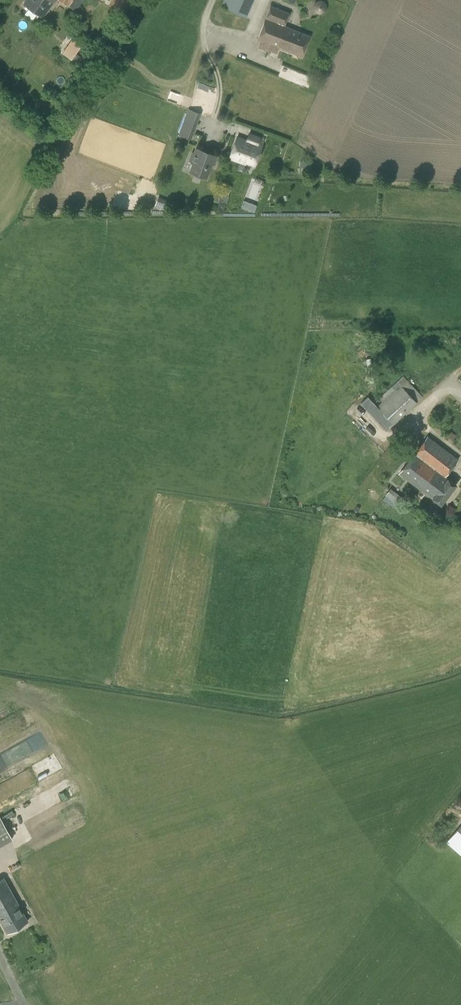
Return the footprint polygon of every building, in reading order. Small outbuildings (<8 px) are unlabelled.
[(23,4),(43,18),(54,1),(55,2),(56,0),(26,0),(23,4)] [(102,3),(126,16),(134,0),(104,0),(102,3)] [(246,18),(254,0),(224,0),(221,6),(246,18)] [(319,14),(327,8),(322,0),(319,0),(313,5),(319,14)] [(265,19),(257,39),(262,41),(259,49),(269,52),(269,51),(277,54),(279,48),(302,56),(309,36),(284,26),(289,13),(270,5),(265,19)] [(72,39),(62,53),(72,59),(81,45),(72,39)] [(287,68),(284,75),(308,85),(311,78),(287,68)] [(191,140),(201,113),(187,109),(178,135),(180,136),(179,139),(182,141),(184,137),(191,140)] [(237,136),(229,158),(245,164),(246,163),(255,167),(262,145),(258,144),(260,137),(249,133),(247,139),(237,136)] [(218,156),(196,148),(194,152),(191,152),(188,161),(192,163),(188,173),(207,179),(213,164),(215,165),(218,156)] [(374,403),(375,404),(368,411),(386,430),(417,402),(416,402),(422,397),(403,376),(374,403)] [(441,505),(456,485),(447,478),(445,477),(458,459),(427,436),(399,473),(432,498),(441,505)] [(12,839),(0,817),(0,846),(12,839)] [(16,900),(4,878),(0,880),(0,908),(16,900)] [(0,908),(0,920),(7,933),(28,921),(16,900),(0,908)]
